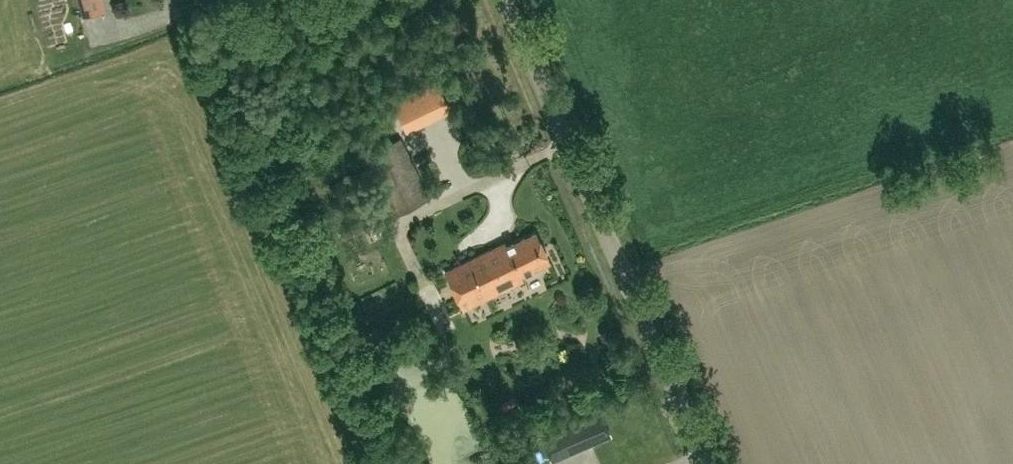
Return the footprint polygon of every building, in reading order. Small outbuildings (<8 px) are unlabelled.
[(82,18),(102,13),(98,0),(77,0),(82,18)] [(401,139),(361,157),(389,217),(428,199),(401,139)] [(445,272),(463,309),(524,280),(522,275),(549,262),(535,233),(499,251),(496,246),(445,272)] [(386,340),(380,328),(365,336),(370,347),(386,340)] [(499,413),(517,402),(513,395),(495,407),(499,413)] [(551,462),(612,436),(601,411),(541,437),(551,462)]
